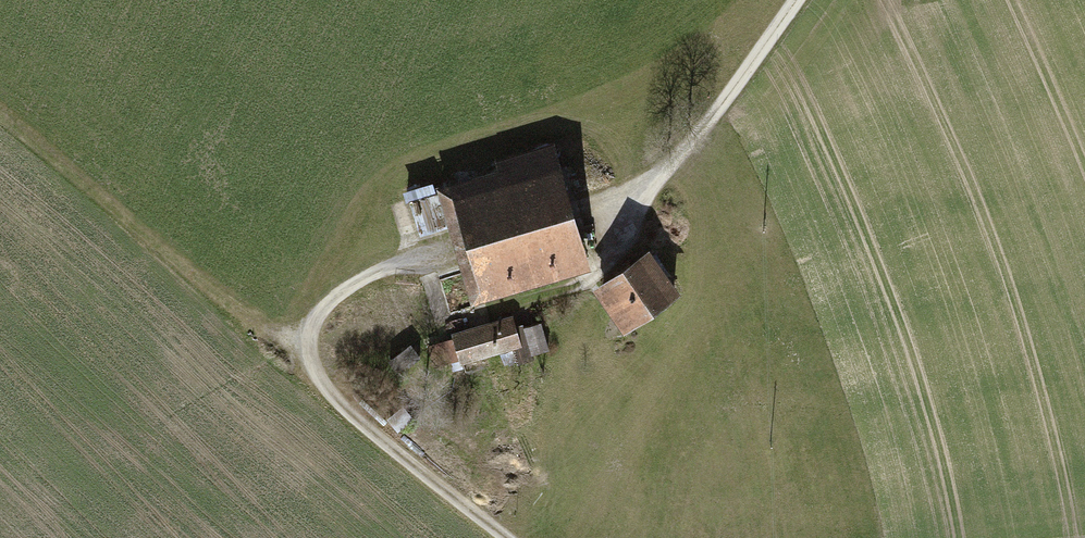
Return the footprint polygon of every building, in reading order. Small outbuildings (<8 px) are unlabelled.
[(582,253),(551,147),(501,162),(507,183),(457,197),(486,293),(516,284),(513,273),(582,253)] [(409,199),(419,231),(450,222),(441,190),(409,199)] [(602,285),(629,323),(674,291),(647,254),(602,285)] [(547,348),(540,322),(525,327),(532,353),(547,348)] [(518,343),(512,323),(431,347),(436,363),(461,355),(462,359),(518,343)] [(390,361),(398,371),(418,355),(410,345),(390,361)]
